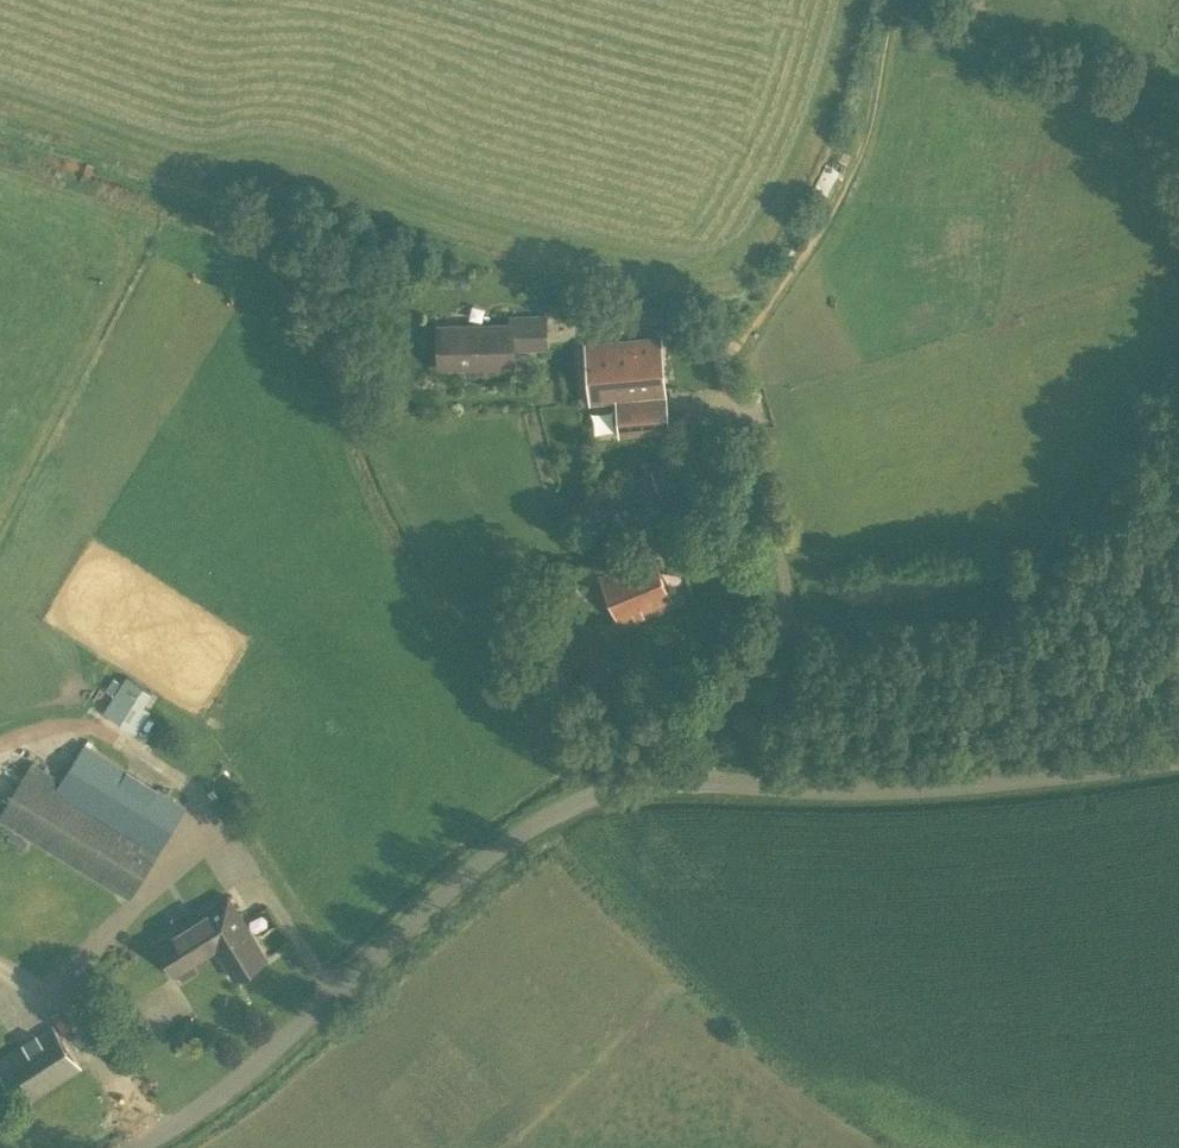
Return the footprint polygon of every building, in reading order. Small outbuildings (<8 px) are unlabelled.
[(510,347),(547,346),(546,316),(513,316),(513,325),(440,327),(441,364),(510,363),(510,347)] [(620,435),(669,430),(661,337),(586,344),(591,402),(617,400),(620,435)] [(586,536),(666,501),(651,470),(573,506),(586,536)] [(619,622),(672,599),(652,551),(599,573),(619,622)] [(107,710),(141,728),(152,705),(147,703),(156,686),(127,672),(107,710)] [(30,829),(120,884),(133,893),(188,806),(85,741),(64,775),(35,757),(1,811),(30,829)] [(235,977),(268,956),(230,894),(198,913),(216,945),(206,949),(209,953),(217,948),(235,977)] [(177,973),(209,953),(206,949),(216,945),(198,913),(156,939),(177,973)] [(82,1068),(53,1023),(0,1058),(0,1071),(23,1106),(82,1068)]
